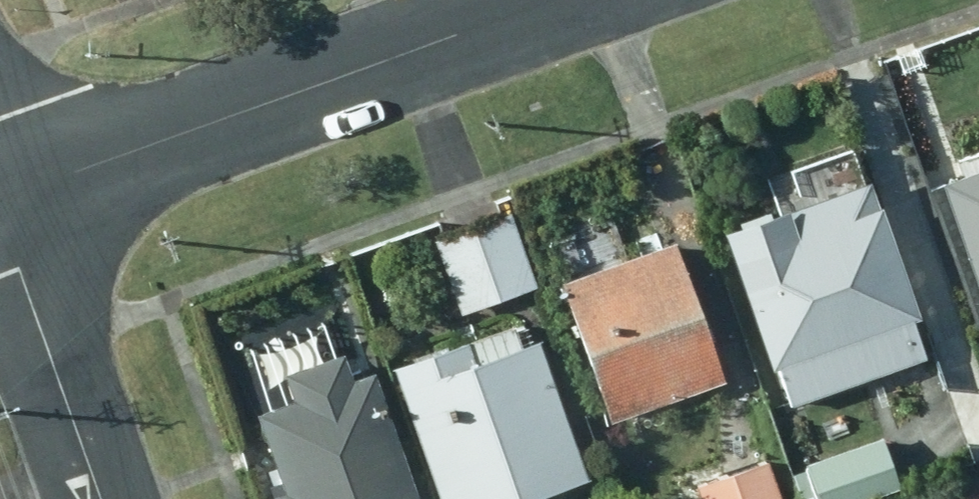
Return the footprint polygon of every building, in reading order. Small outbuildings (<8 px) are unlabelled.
[(949,186),(978,275),(978,175),(949,186)] [(924,320),(875,185),(777,220),(774,210),(740,222),(743,230),(728,235),(789,408),(930,359),(918,323),(924,320)] [(513,213),(436,240),(463,317),(540,290),(513,213)] [(680,244),(564,285),(613,427),(730,386),(680,244)] [(396,370),(442,498),(550,498),(593,484),(543,343),(523,350),(515,328),(396,370)] [(378,375),(356,380),(348,356),(287,377),(296,404),(261,415),(290,496),(280,498),(421,498),(378,375)] [(807,430),(783,439),(795,473),(819,464),(807,430)] [(786,479),(793,498),(889,498),(873,450),(786,479)] [(698,489),(701,498),(785,498),(773,465),(698,489)]
